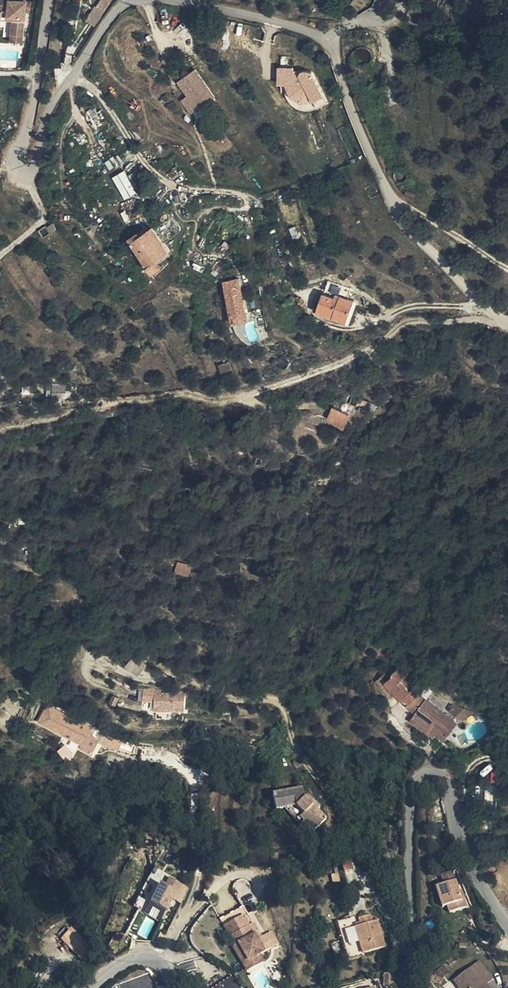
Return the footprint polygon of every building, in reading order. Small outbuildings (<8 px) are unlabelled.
[(9,34),(22,35),(24,13),(25,2),(25,1),(22,0),(0,0),(0,19),(11,20),(9,34)] [(104,12),(112,0),(101,0),(96,7),(104,12)] [(33,3),(25,2),(24,13),(32,14),(33,3)] [(22,35),(9,34),(9,42),(21,43),(22,35)] [(55,77),(65,75),(64,62),(61,62),(61,67),(55,67),(55,77)] [(327,96),(312,69),(279,67),(280,85),(288,84),(292,96),(303,104),(314,102),(327,96)] [(188,95),(198,109),(214,97),(195,69),(178,81),(188,95)] [(192,114),(198,109),(188,95),(182,99),(192,114)] [(124,200),(136,193),(124,171),(112,177),(124,200)] [(137,192),(143,189),(134,172),(127,176),(137,192)] [(188,207),(182,210),(185,216),(191,213),(188,207)] [(172,213),(153,226),(164,242),(179,231),(179,228),(172,215),(172,213)] [(42,236),(55,229),(52,223),(39,230),(42,236)] [(141,235),(139,231),(130,238),(149,265),(158,258),(170,250),(164,242),(153,226),(141,235)] [(158,258),(149,265),(154,272),(164,266),(158,258)] [(233,323),(249,320),(240,278),(224,282),(233,323)] [(318,311),(346,320),(353,301),(347,298),(349,291),(350,288),(328,281),(325,291),(336,294),(340,295),(339,299),(334,298),(324,294),(318,311)] [(347,298),(353,301),(356,294),(349,291),(347,298)] [(218,365),(220,374),(232,370),(229,362),(218,365)] [(71,383),(52,384),(53,397),(66,396),(66,391),(71,391),(71,383)] [(376,409),(377,404),(374,403),(360,399),(358,404),(376,409)] [(347,421),(349,413),(340,409),(334,422),(344,426),(347,421)] [(266,446),(270,438),(262,434),(258,443),(266,446)] [(278,449),(280,442),(272,439),(270,445),(278,449)] [(141,463),(154,467),(158,459),(144,454),(141,463)] [(177,562),(174,573),(188,577),(191,565),(177,562)] [(391,643),(387,636),(377,640),(381,648),(391,643)] [(357,661),(356,662),(353,670),(359,673),(363,664),(357,661)] [(396,692),(407,705),(419,694),(417,692),(414,688),(416,686),(399,667),(394,671),(391,667),(382,675),(396,692)] [(391,696),(396,692),(382,675),(377,679),(391,696)] [(432,691),(427,686),(420,695),(419,694),(407,705),(416,711),(411,718),(428,732),(430,729),(437,734),(445,740),(458,722),(425,699),(432,691)] [(183,695),(164,694),(164,699),(163,699),(163,706),(183,705),(183,695)] [(466,708),(454,702),(450,711),(462,720),(475,712),(466,708)] [(58,719),(60,715),(51,710),(49,714),(58,719)] [(81,741),(87,731),(61,719),(58,726),(71,733),(70,735),(81,741)] [(498,734),(503,728),(500,725),(494,731),(498,734)] [(74,755),(79,749),(70,743),(65,750),(74,755)] [(264,755),(270,749),(267,745),(261,751),(264,755)] [(303,798),(301,789),(272,796),(275,811),(283,809),(296,806),(304,814),(300,818),(304,822),(313,832),(325,820),(316,811),(319,808),(311,801),(308,804),(303,798)] [(296,806),(283,809),(287,813),(299,825),(304,822),(300,818),(304,814),(296,806)] [(309,835),(313,832),(304,822),(299,825),(309,835)] [(454,862),(450,852),(444,854),(448,864),(454,862)] [(352,870),(345,858),(340,860),(344,873),(352,870)] [(335,862),(329,863),(331,875),(337,874),(335,862)] [(450,872),(440,875),(444,885),(434,888),(442,908),(447,907),(449,913),(466,907),(464,901),(460,902),(457,891),(450,872)] [(176,897),(182,888),(169,880),(164,889),(159,885),(147,904),(155,908),(163,913),(173,896),(176,897)] [(363,954),(384,947),(376,921),(371,923),(367,924),(365,917),(358,919),(359,923),(360,926),(355,927),(363,954)] [(347,960),(359,956),(348,919),(335,922),(347,960)] [(232,937),(236,946),(240,945),(248,962),(245,963),(250,972),(265,965),(261,956),(265,953),(259,942),(263,939),(256,925),(232,937)] [(60,937),(77,956),(89,945),(72,926),(60,937)] [(240,945),(236,946),(234,948),(248,974),(250,972),(245,963),(248,962),(240,945)] [(449,966),(455,961),(453,958),(446,963),(449,966)] [(492,979),(478,962),(471,967),(486,985),(492,979)] [(471,967),(468,970),(479,984),(477,985),(479,987),(488,987),(486,985),(471,967)] [(477,985),(479,984),(468,970),(457,978),(464,987),(479,987),(477,985)] [(393,987),(394,974),(384,974),(382,986),(393,987)] [(457,978),(452,982),(457,987),(464,987),(457,978)] [(215,985),(216,987),(237,987),(234,979),(215,985)]
